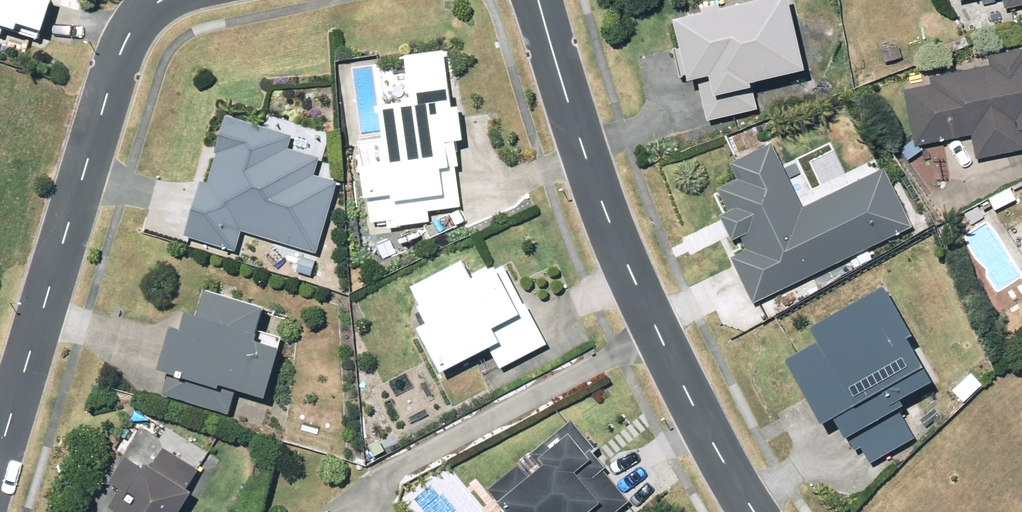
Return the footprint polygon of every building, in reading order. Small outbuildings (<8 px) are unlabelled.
[(22,45),(24,38),(50,45),(59,12),(47,9),(50,0),(0,0),(0,39),(22,45)] [(988,5),(1003,2),(1006,12),(1021,8),(1021,0),(987,0),(988,5)] [(783,11),(670,37),(684,98),(699,94),(707,128),(754,117),(749,97),(800,85),(783,11)] [(368,181),(374,229),(389,227),(390,235),(432,226),(431,217),(463,213),(458,173),(463,173),(460,152),(469,151),(465,120),(459,121),(450,51),(402,57),(404,72),(409,72),(414,110),(380,114),(381,121),(386,120),(389,147),(361,151),(363,167),(372,166),(374,180),(368,181)] [(897,51),(881,56),(884,66),(899,61),(897,51)] [(1021,156),(1021,144),(1020,136),(1021,135),(1021,65),(1021,58),(988,65),(990,73),(929,85),(930,91),(903,97),(912,144),(898,156),(907,166),(920,154),(918,151),(970,141),(975,166),(1021,156)] [(407,89),(400,87),(393,91),(391,97),(395,104),(401,106),(408,103),(411,96),(407,89)] [(729,260),(751,305),(909,229),(881,171),(800,210),(769,147),(727,166),(735,182),(716,191),(745,252),(729,260)] [(1014,202),(1008,192),(987,201),(993,213),(1014,202)] [(379,250),(384,261),(397,254),(391,244),(379,250)] [(870,260),(866,252),(855,258),(859,266),(870,260)] [(549,346),(506,273),(479,289),(461,259),(412,288),(434,325),(422,332),(452,384),(492,361),(500,374),(549,346)] [(941,392),(888,296),(815,337),(823,350),(787,370),(825,437),(837,430),(853,458),(864,452),(874,469),(919,444),(901,414),(941,392)] [(165,400),(230,419),(236,399),(271,410),(284,365),(262,359),(265,351),(261,350),(270,322),(211,305),(203,333),(192,330),(188,346),(176,343),(164,383),(169,385),(165,400)] [(141,439),(133,440),(127,446),(128,454),(135,460),(143,459),(148,452),(148,444),(141,439)] [(197,505),(188,500),(202,476),(166,456),(152,481),(129,464),(113,490),(124,497),(116,511),(193,511),(197,505)]
